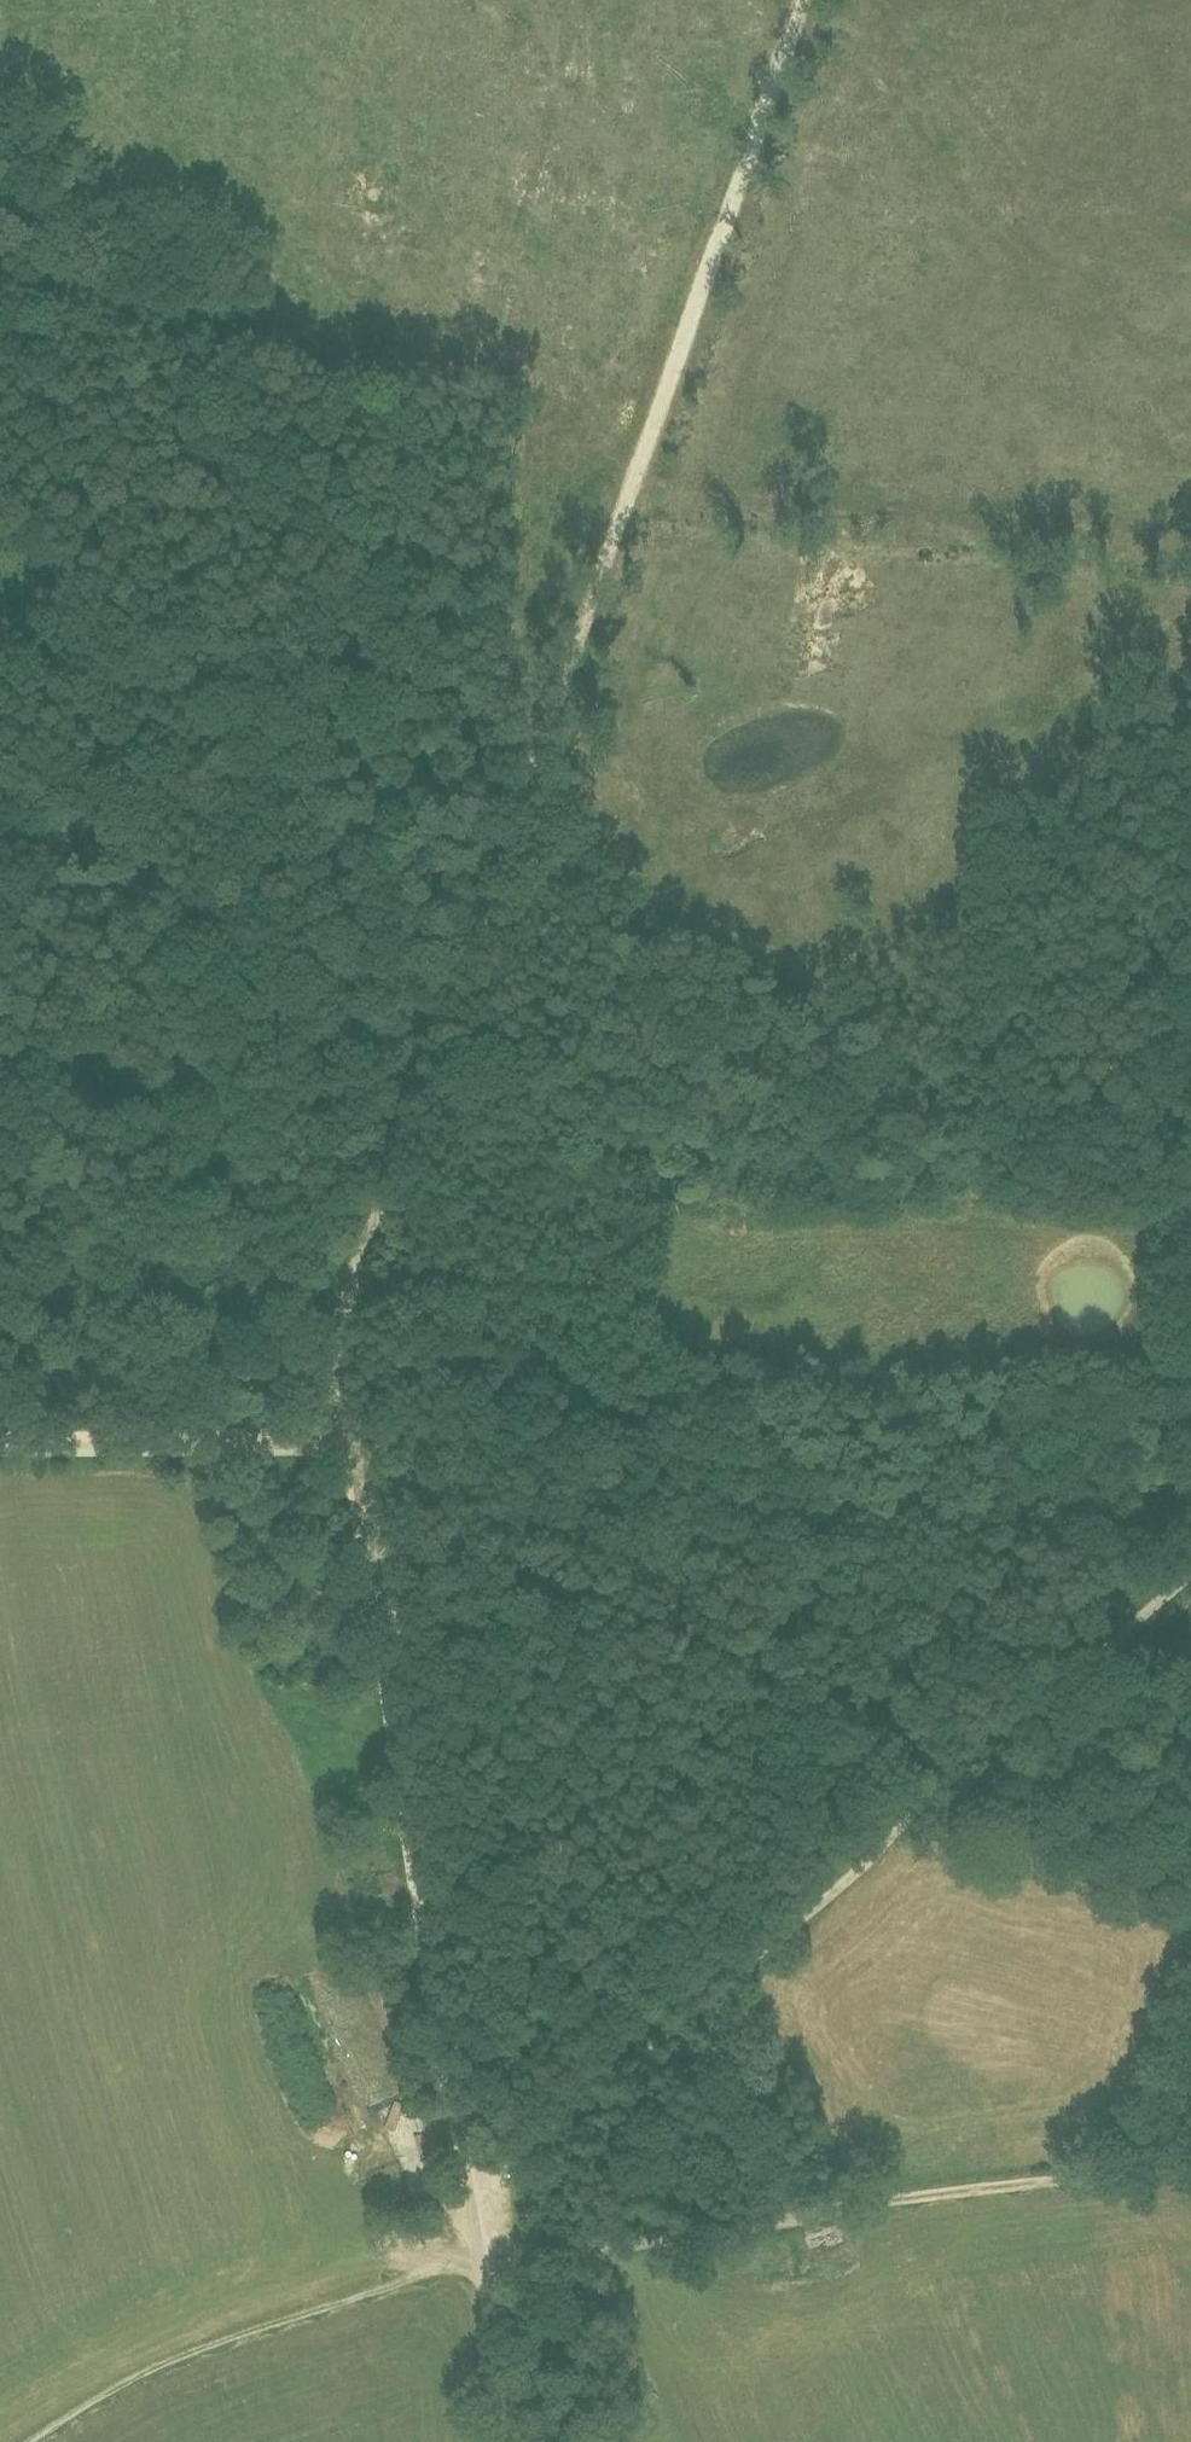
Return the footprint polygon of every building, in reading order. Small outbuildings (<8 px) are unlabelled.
[(390,2106),(377,2112),(386,2133),(399,2128),(390,2106)]
